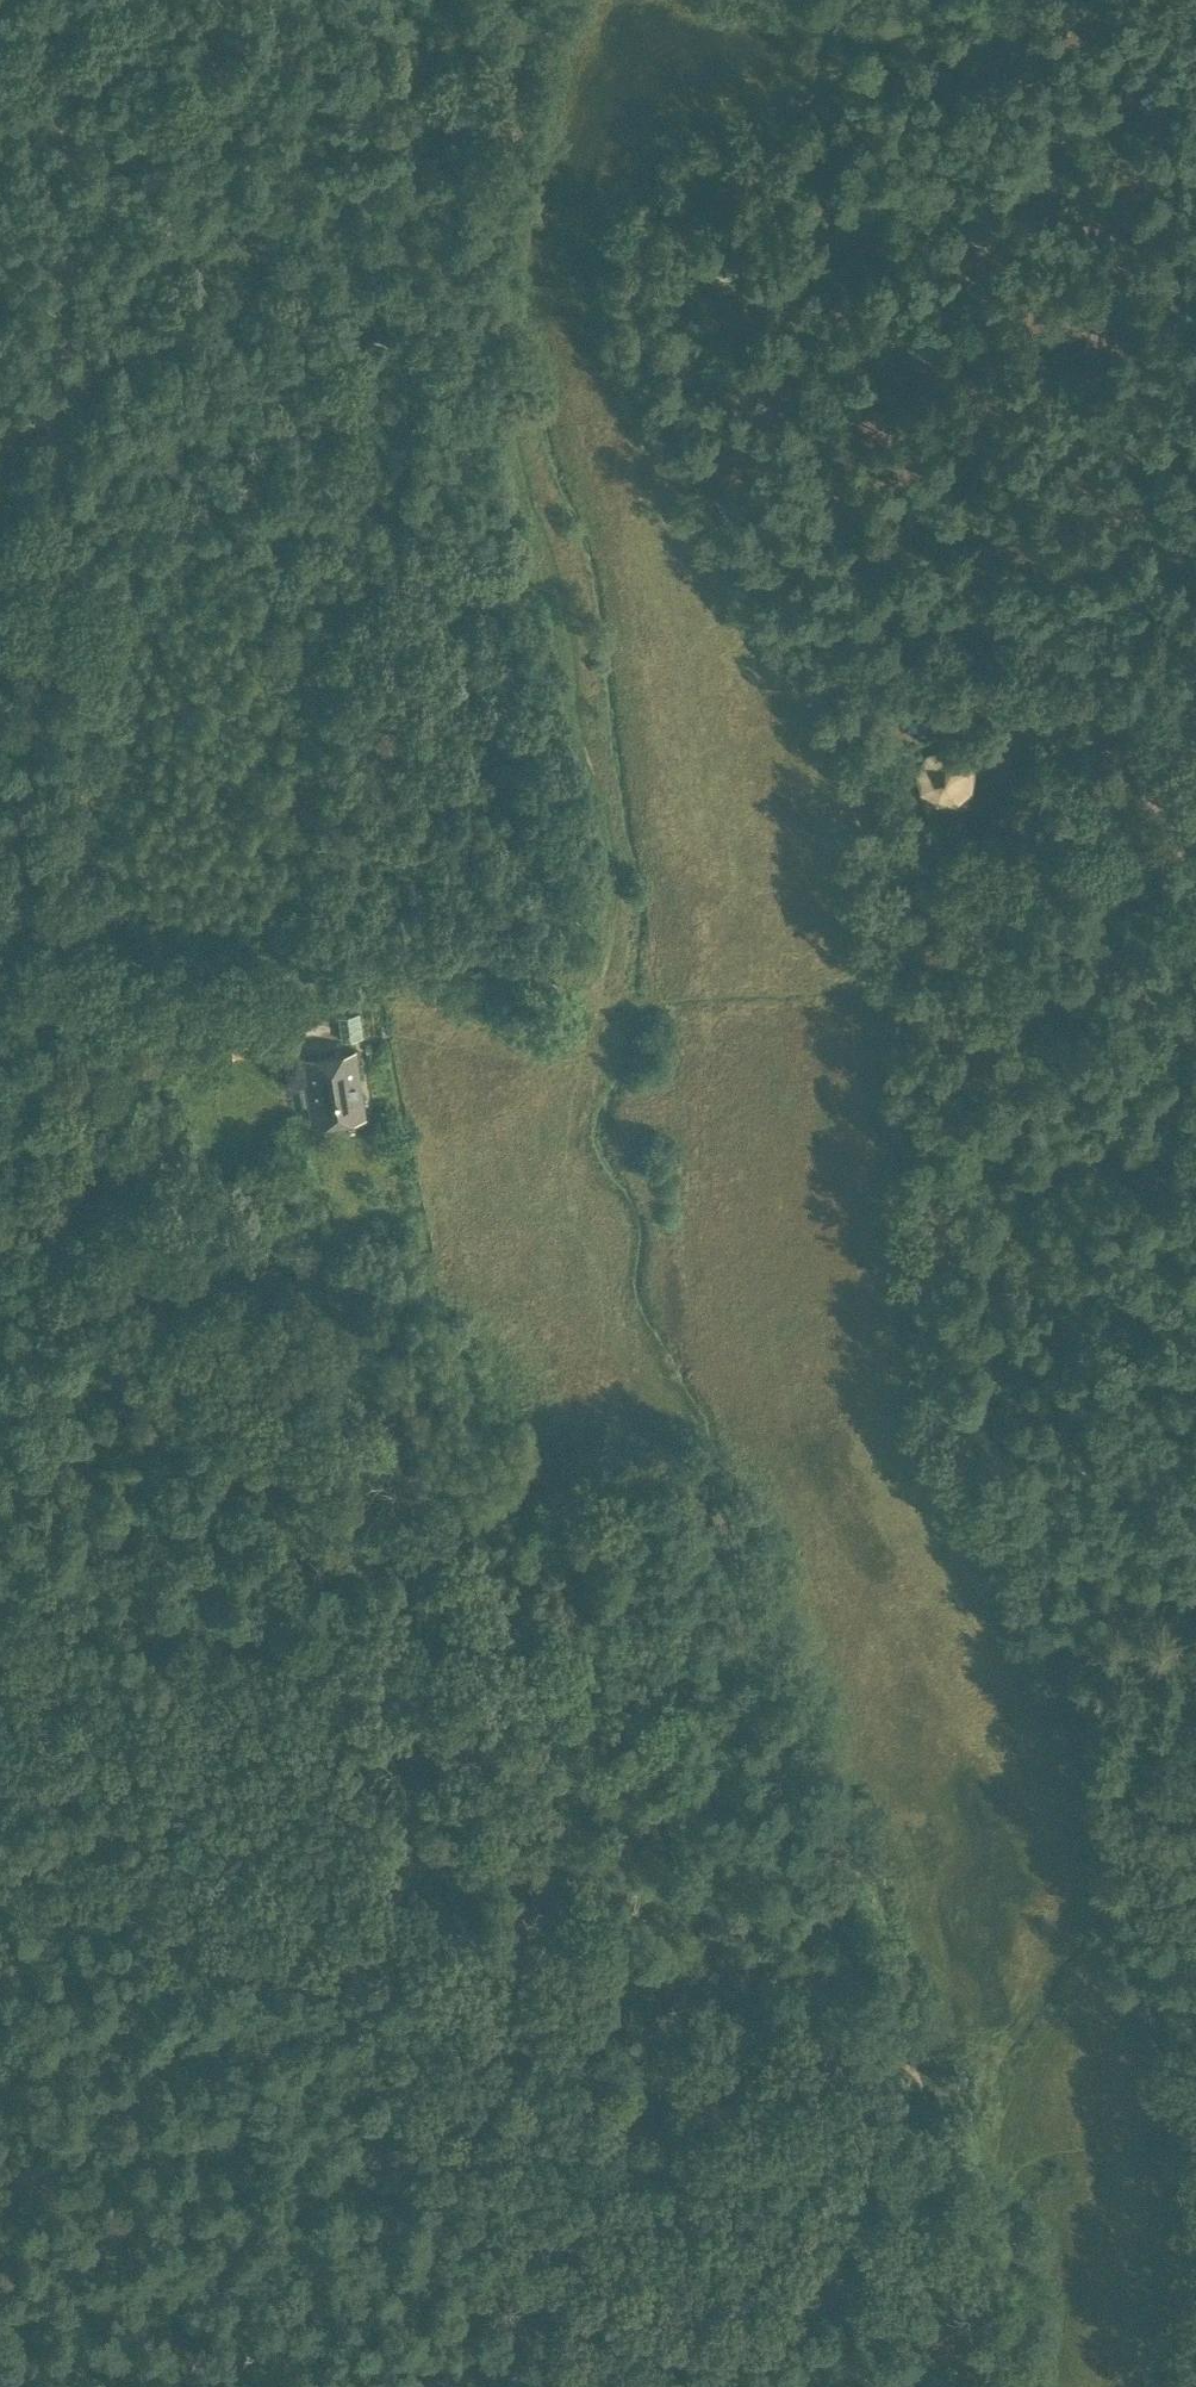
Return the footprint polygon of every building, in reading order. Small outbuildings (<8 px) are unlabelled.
[(251,1042),(233,1044),(234,1057),(252,1055),(251,1042)] [(353,1051),(303,1058),(313,1123),(362,1116),(353,1051)]
